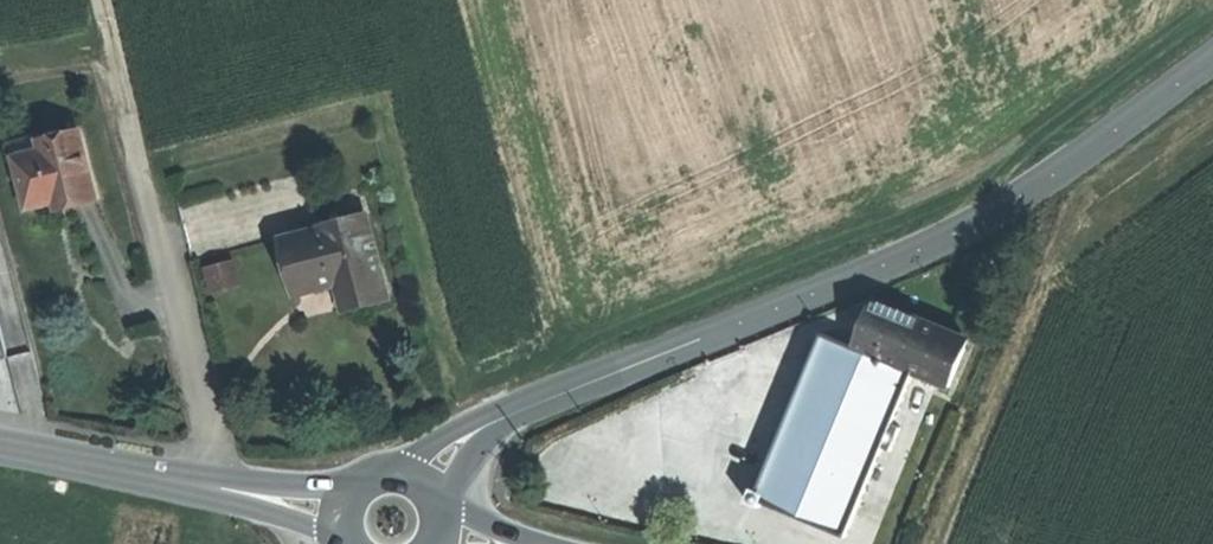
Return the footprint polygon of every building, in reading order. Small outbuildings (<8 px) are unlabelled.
[(85,214),(108,208),(91,141),(52,151),(58,174),(31,181),(40,216),(66,209),(82,205),(85,214)] [(344,305),(390,294),(369,211),(283,232),(297,289),(320,284),(337,279),(344,305)] [(241,256),(209,264),(216,290),(248,281),(241,256)] [(952,359),(971,333),(871,293),(858,319),(846,342),(912,369),(947,384),(952,359)] [(845,531),(912,369),(846,342),(818,331),(753,493),(845,531)]
